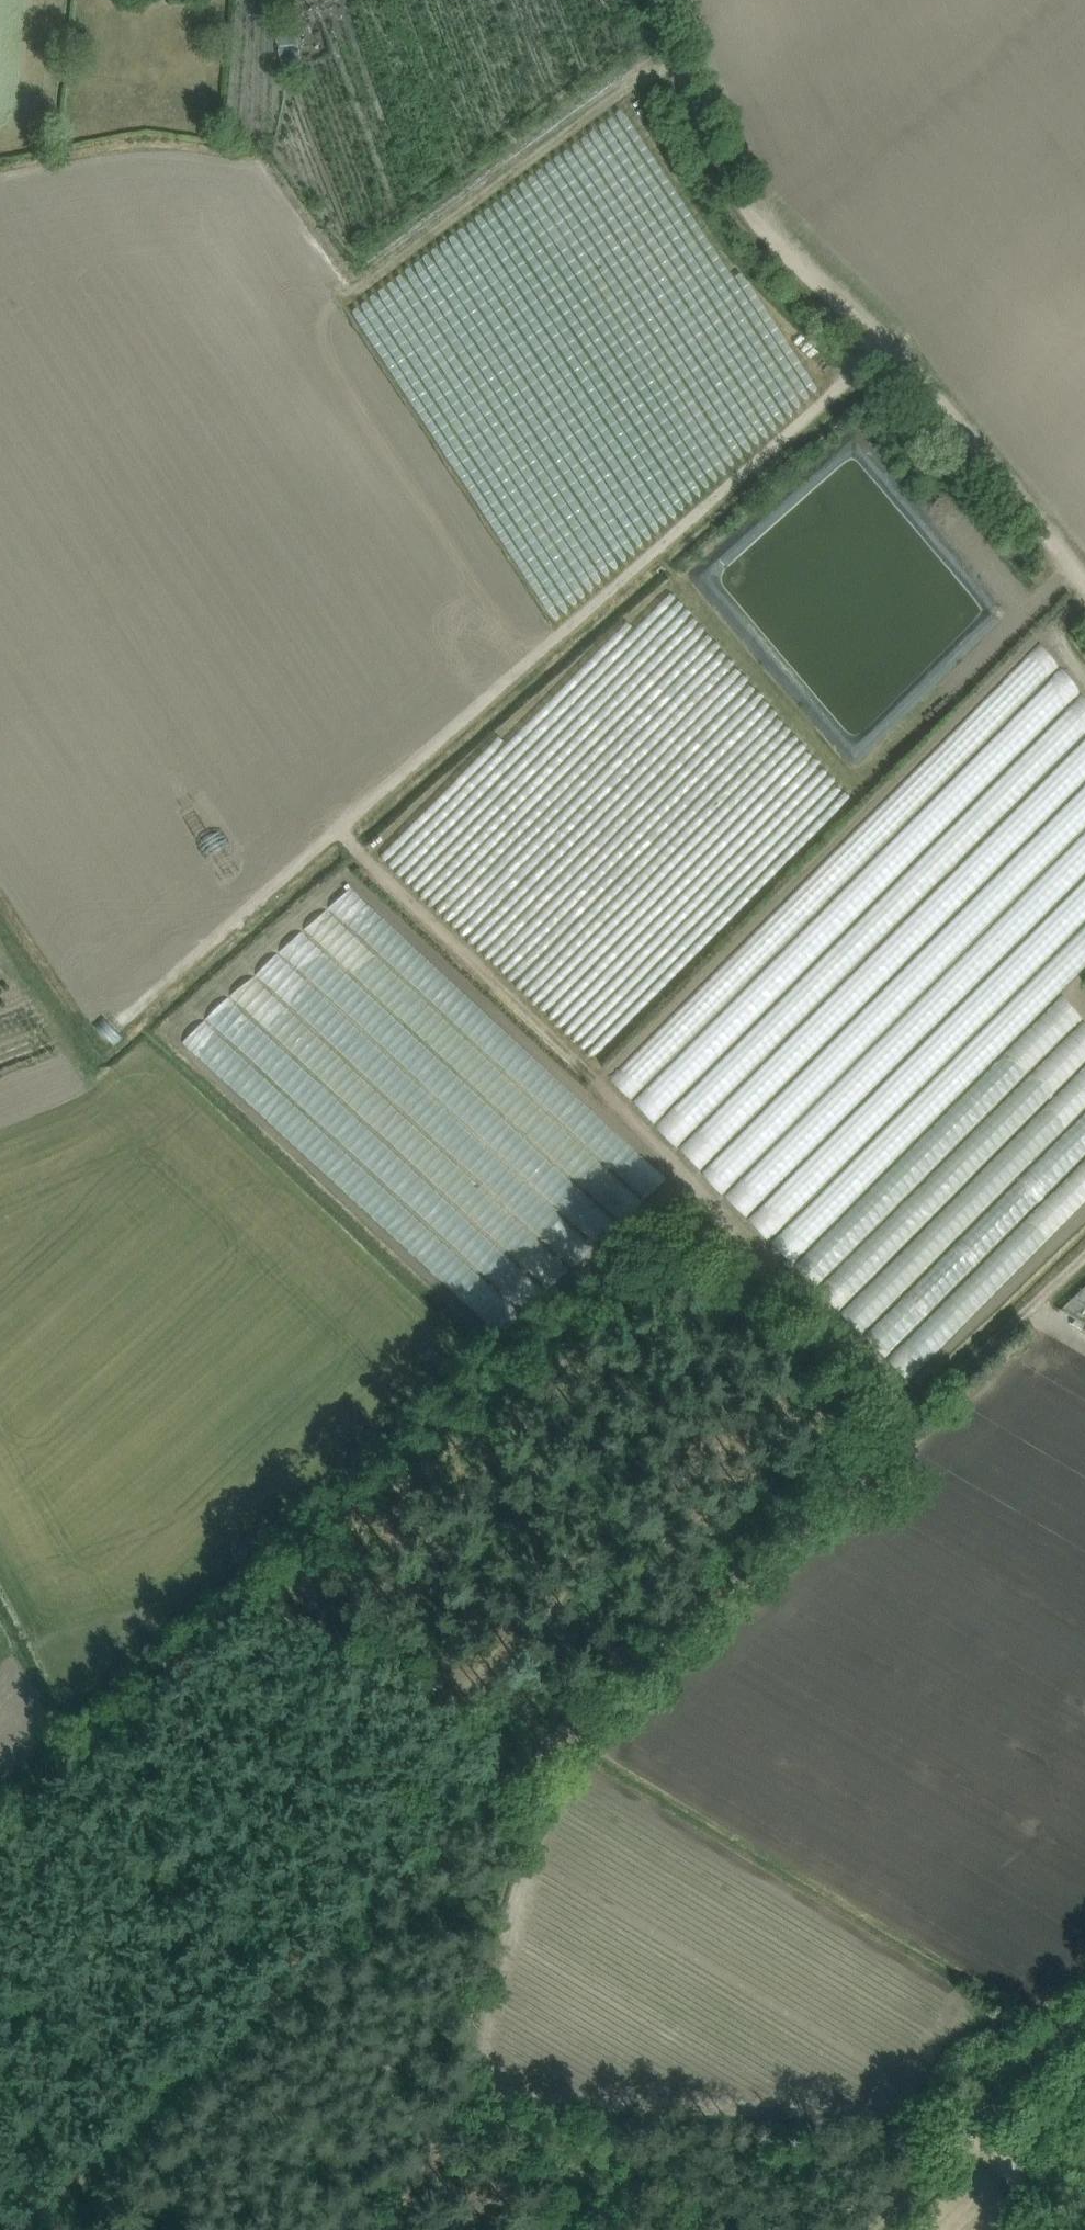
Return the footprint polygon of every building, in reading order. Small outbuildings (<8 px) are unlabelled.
[(1084,1324),(1084,1285),(1060,1309),(1084,1324)]
